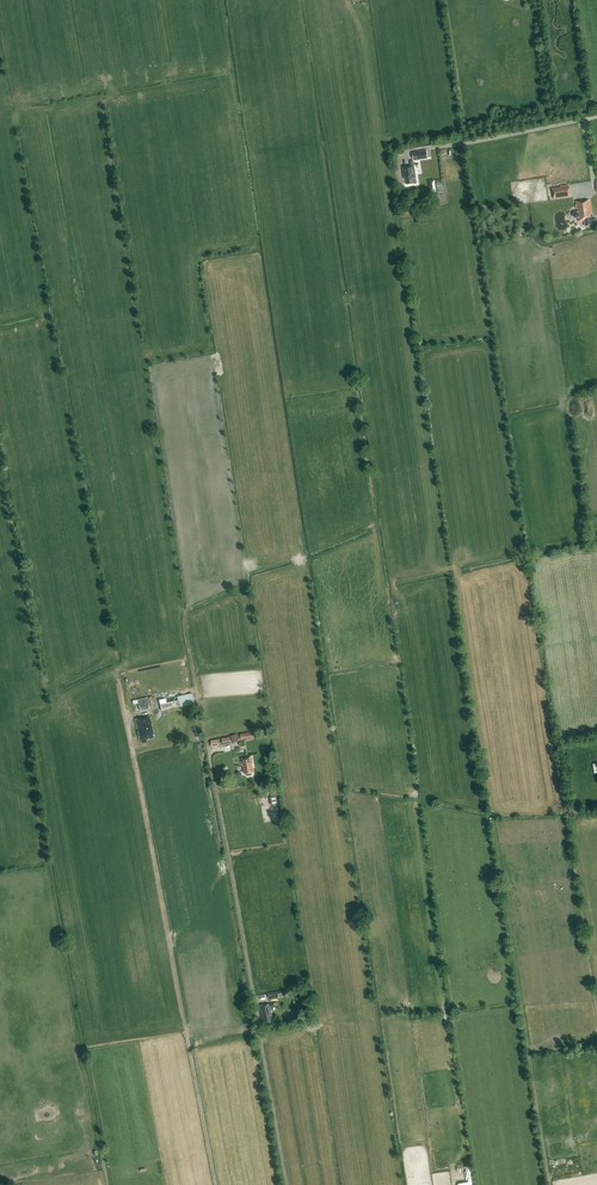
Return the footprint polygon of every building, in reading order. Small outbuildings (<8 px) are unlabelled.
[(426,150),(412,152),(413,160),(427,159),(426,150)] [(403,167),(403,168),(405,178),(406,177),(407,184),(413,183),(412,178),(416,178),(414,165),(413,161),(410,161),(411,166),(403,167)] [(569,186),(552,188),(554,199),(571,197),(569,186)] [(575,219),(578,218),(579,221),(584,220),(585,226),(592,225),(592,223),(596,222),(595,217),(592,217),(589,200),(576,202),(577,212),(574,212),(573,214),(573,217),(575,219)] [(192,693),(159,700),(161,711),(194,704),(192,693)] [(140,703),(141,710),(151,708),(149,697),(133,699),(134,704),(140,703)] [(146,739),(154,737),(150,716),(135,719),(140,740),(141,740),(142,743),(146,742),(146,739)] [(223,745),(231,744),(230,737),(222,739),(223,745)] [(251,764),(253,764),(252,757),(241,759),(242,766),(243,766),(245,774),(247,776),(251,775),(252,773),(253,773),(251,764)] [(270,1017),(272,1017),(270,1004),(260,1006),(263,1019),(264,1021),(265,1021),(266,1023),(271,1022),(270,1017)]
